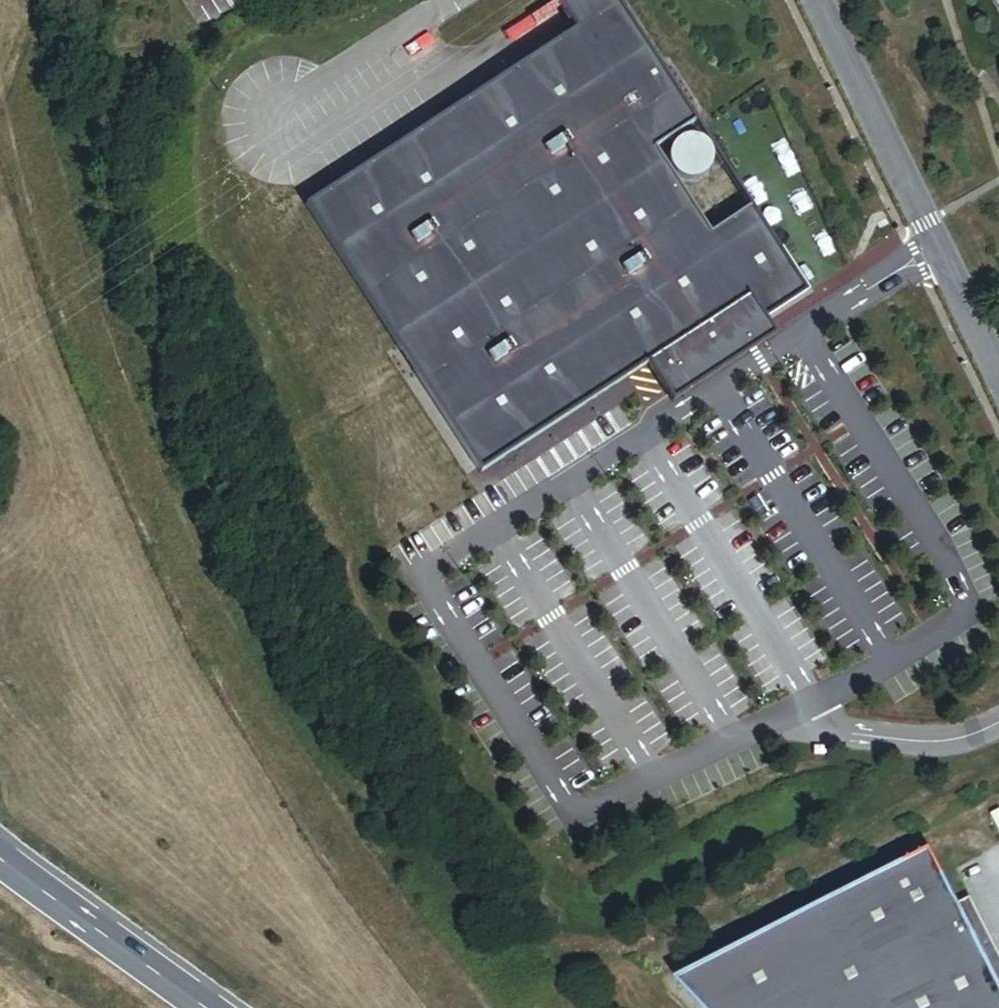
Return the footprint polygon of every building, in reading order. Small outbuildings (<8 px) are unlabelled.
[(610,0),(572,0),(562,6),(581,36),(307,211),(478,476),(640,372),(655,397),(662,407),(765,341),(756,327),(802,297),(610,0)] [(998,13),(998,0),(990,0),(998,13)] [(917,855),(650,988),(669,1007),(998,1007),(917,855)]
